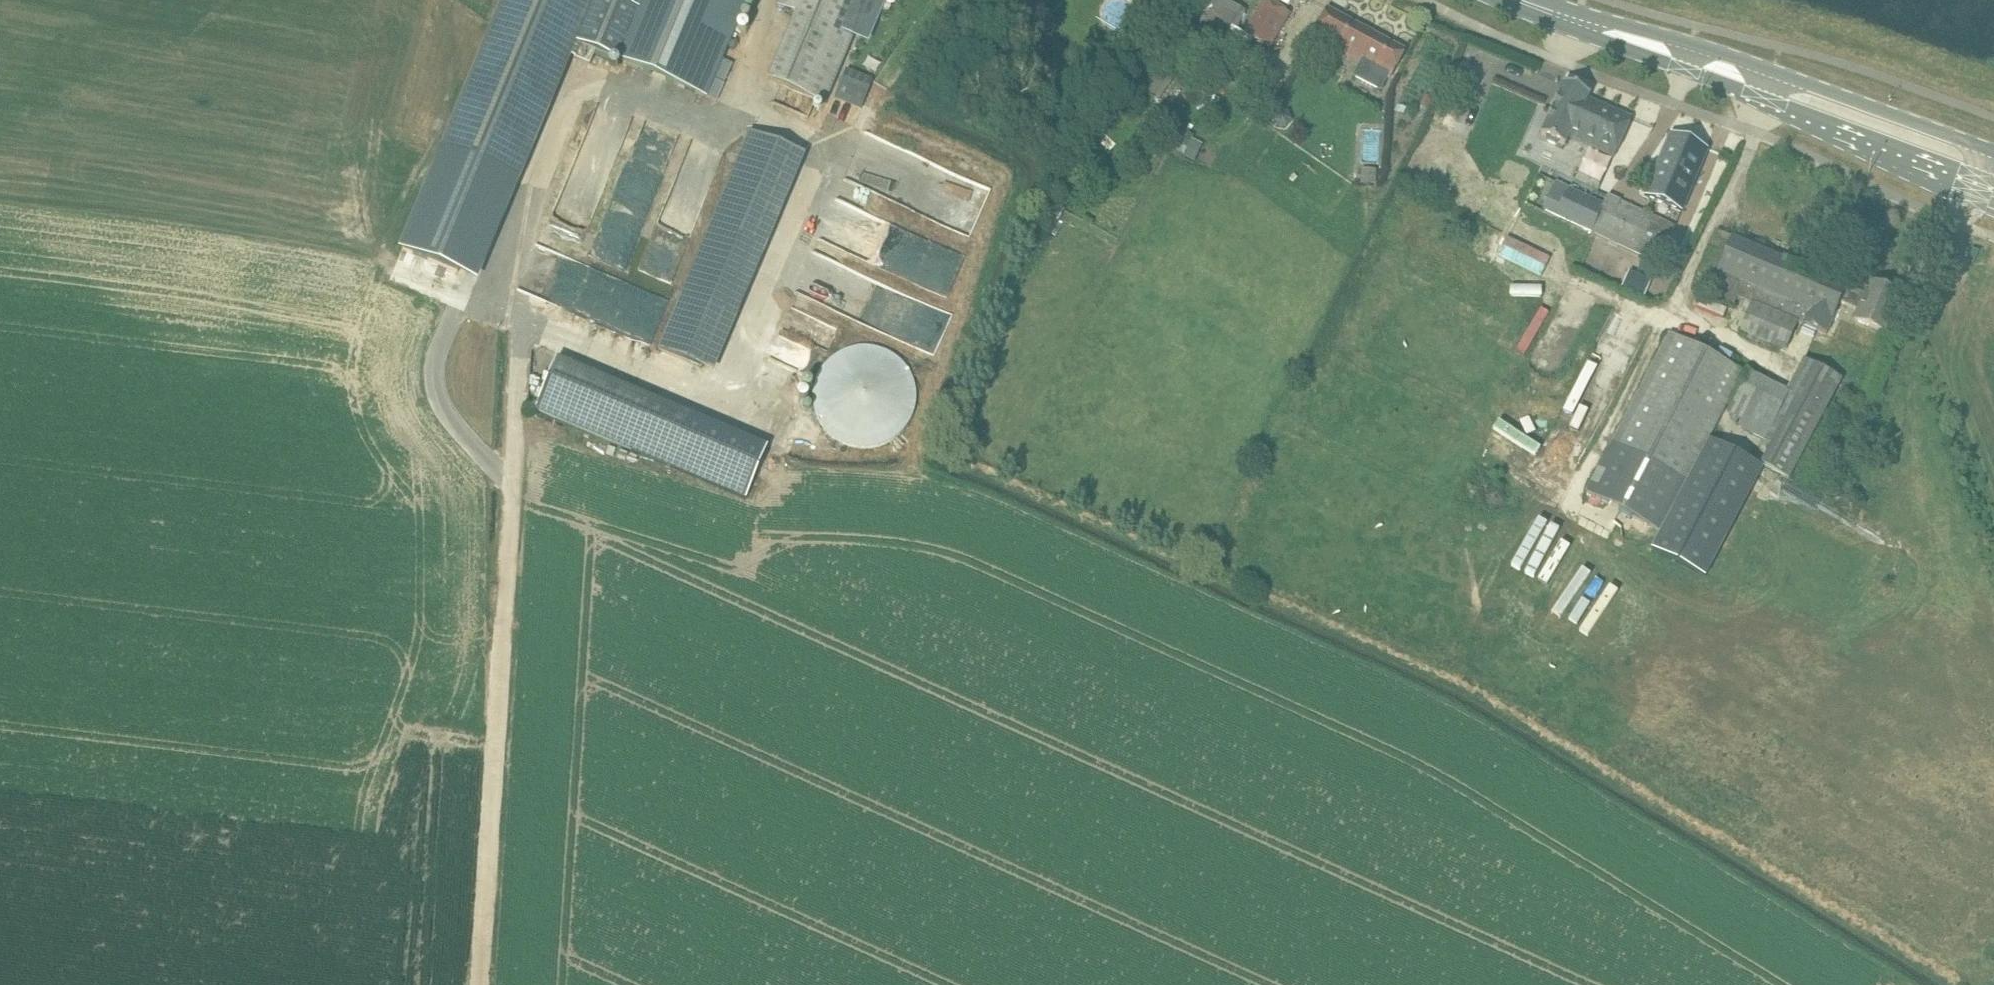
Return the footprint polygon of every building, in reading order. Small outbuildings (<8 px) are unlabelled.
[(399,248),(401,249),(478,281),(479,281),(492,249),(522,179),(572,57),(591,65),(597,51),(602,53),(624,2),(618,0),(502,0),(441,146),(399,248)] [(602,53),(706,97),(746,0),(625,0),(624,2),(602,53)] [(769,78),(827,102),(837,76),(868,0),(781,0),(778,7),(796,14),(769,78)] [(1248,12),(1228,0),(1218,0),(1209,17),(1205,15),(1193,37),(1219,52),(1224,43),(1229,46),(1248,12)] [(1266,0),(1264,0),(1245,34),(1269,48),(1289,13),(1266,0)] [(1328,9),(1313,37),(1360,63),(1353,77),(1381,92),(1389,78),(1390,79),(1405,51),(1328,9)] [(1172,82),(1146,65),(1132,85),(1158,102),(1172,82)] [(847,69),(835,98),(862,109),(874,80),(847,69)] [(1565,143),(1571,131),(1617,151),(1632,115),(1588,97),(1589,94),(1565,84),(1543,134),(1549,136),(1547,142),(1557,146),(1560,141),(1565,143)] [(751,130),(660,346),(705,365),(795,149),(751,130)] [(1707,150),(1670,134),(1645,195),(1681,211),(1707,150)] [(1604,205),(1555,183),(1544,209),(1659,262),(1675,227),(1609,195),(1604,205)] [(1848,286),(1718,232),(1700,276),(1703,277),(1697,292),(1733,307),(1738,297),(1827,334),(1840,303),(1859,311),(1855,320),(1885,332),(1900,295),(1871,283),(1866,295),(1847,287),(1848,286)] [(1575,331),(1545,318),(1527,361),(1547,369),(1556,347),(1567,351),(1575,331)] [(1612,445),(1587,493),(1631,517),(1659,533),(1709,437),(1735,451),(1733,447),(1724,430),(1715,425),(1724,408),(1743,372),(1670,334),(1612,445)] [(814,437),(905,449),(917,358),(826,346),(814,437)] [(1786,393),(1765,440),(1766,453),(1761,464),(1792,477),(1843,379),(1803,359),(1786,393)] [(550,360),(529,412),(744,495),(765,442),(550,360)]
